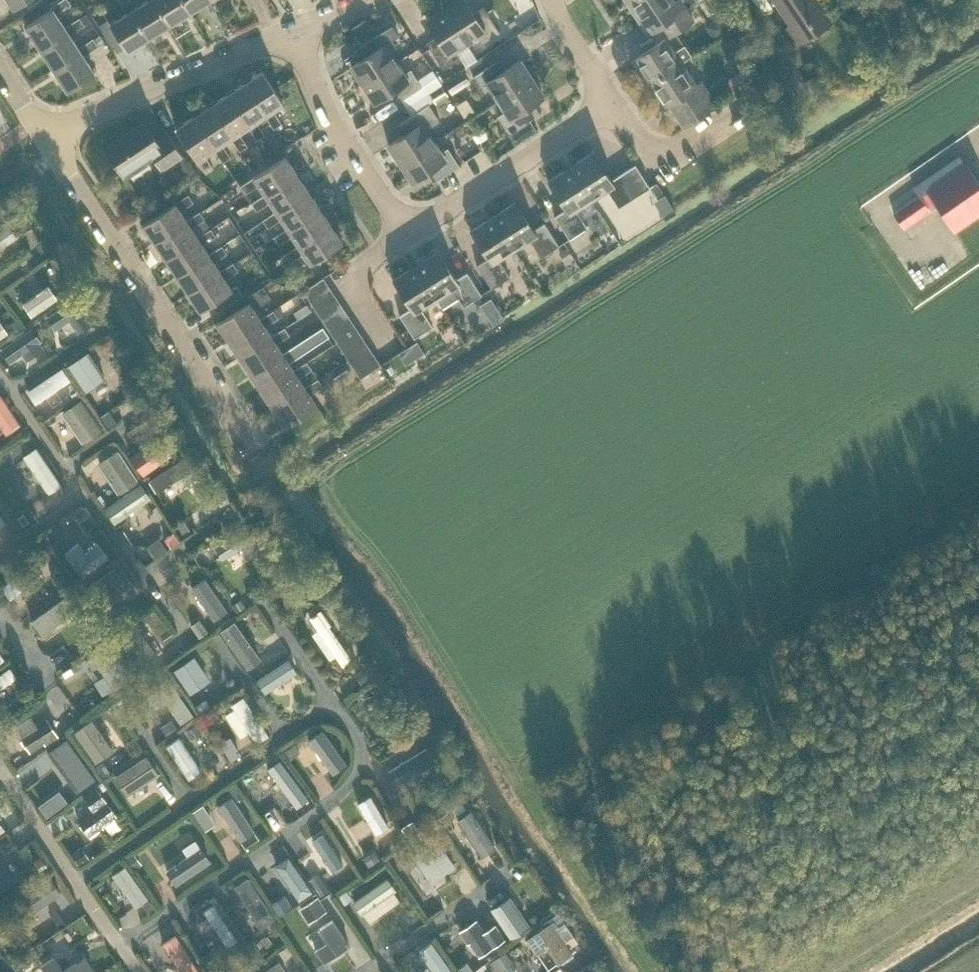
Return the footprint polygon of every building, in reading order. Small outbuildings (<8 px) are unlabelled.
[(71,3),(76,0),(59,0),(50,6),(51,8),(25,25),(39,47),(66,29),(64,26),(56,13),(71,3)] [(130,0),(119,0),(127,12),(110,22),(127,50),(149,36),(131,9),(135,7),(130,0)] [(135,7),(131,9),(149,36),(169,24),(154,0),(146,0),(135,7)] [(169,24),(190,11),(184,0),(154,0),(169,24)] [(190,11),(208,0),(184,0),(190,11)] [(464,0),(459,0),(444,10),(465,43),(476,36),(481,43),(498,32),(485,11),(475,18),(464,0)] [(625,1),(640,25),(648,35),(662,25),(685,10),(679,0),(676,0),(673,2),(672,0),(626,0),(625,1)] [(761,12),(772,6),(770,2),(773,0),(753,0),(761,12)] [(789,24),(781,29),(793,47),(833,21),(819,0),(773,0),(789,24)] [(459,57),(454,50),(465,43),(444,10),(425,21),(438,41),(428,48),(441,68),(459,57)] [(685,10),(662,25),(668,35),(691,19),(685,10)] [(39,47),(53,68),(80,50),(78,47),(69,34),(85,24),(79,16),(64,26),(66,29),(39,47)] [(717,17),(704,27),(713,39),(726,29),(717,17)] [(362,84),(395,63),(388,52),(395,47),(391,40),(397,36),(391,26),(363,43),(370,53),(350,66),(362,84)] [(83,55),(98,45),(104,41),(99,35),(94,38),(93,37),(78,47),(80,50),(53,68),(67,89),(94,71),(83,55)] [(647,84),(647,85),(680,63),(690,56),(689,56),(690,55),(683,45),(673,52),(664,38),(631,61),(647,84)] [(530,78),(518,60),(499,73),(492,63),(471,76),(483,94),(490,89),(497,100),(530,78)] [(402,74),(395,63),(362,85),(373,103),(393,90),(406,109),(406,108),(429,93),(441,86),(436,77),(420,86),(409,69),(402,74)] [(683,126),(714,104),(699,82),(695,85),(680,63),(647,85),(662,108),(669,104),(683,126)] [(756,76),(749,65),(740,71),(728,79),(735,89),(756,76)] [(281,103),(261,71),(244,82),(264,114),(264,115),(273,128),(280,123),(271,110),(281,103)] [(445,82),(452,94),(470,83),(462,71),(445,82)] [(530,78),(497,100),(504,111),(497,116),(508,133),(528,120),(522,109),(542,96),(530,78)] [(815,80),(804,85),(809,96),(821,91),(815,80)] [(247,125),(247,126),(255,139),(263,134),(255,121),(264,115),(264,114),(244,82),(227,94),(247,125)] [(448,95),(441,86),(429,93),(434,100),(435,103),(448,95)] [(387,145),(399,163),(403,160),(432,141),(425,130),(439,121),(427,104),(434,100),(429,93),(406,108),(411,115),(400,122),(407,132),(387,145)] [(247,125),(227,94),(210,105),(231,136),(230,137),(239,150),(246,145),(238,132),(247,126),(247,125)] [(231,136),(210,105),(193,116),(214,147),(213,148),(222,162),(229,156),(221,144),(230,137),(231,136)] [(214,147),(193,116),(176,127),(190,150),(205,172),(212,168),(204,154),(213,148),(214,147)] [(155,140),(144,122),(105,148),(123,174),(152,154),(162,169),(182,156),(167,132),(155,140)] [(479,141),(487,136),(482,128),(473,133),(479,141)] [(437,178),(457,165),(446,148),(439,152),(432,141),(403,160),(399,163),(410,181),(430,168),(437,178)] [(617,208),(649,187),(634,164),(609,180),(590,152),(568,166),(590,200),(606,190),(617,208)] [(264,194),(295,173),(284,156),(239,185),(245,193),(257,184),(264,194)] [(965,163),(926,191),(926,192),(919,196),(893,214),(903,228),(935,205),(954,230),(978,213),(978,183),(965,163)] [(565,208),(553,216),(567,239),(586,227),(575,210),(590,200),(568,166),(546,180),(565,208)] [(295,173),(264,194),(251,202),(256,210),(269,201),(275,210),(275,211),(307,190),(295,173)] [(307,190),(275,211),(275,210),(262,219),(267,227),(280,218),(286,228),(287,228),(318,207),(307,190)] [(154,241),(186,220),(179,210),(193,201),(188,194),(143,223),(154,241)] [(539,257),(557,245),(543,222),(531,230),(513,201),(491,215),(513,250),(528,240),(539,257)] [(298,244),(298,245),(329,224),(318,207),(287,228),(286,228),(273,236),(279,244),(291,235),(298,244)] [(165,258),(197,237),(197,236),(191,227),(204,218),(199,211),(186,220),(154,241),(165,258)] [(490,288),(508,277),(497,260),(513,250),(491,215),(469,229),(487,258),(475,266),(490,288)] [(21,239),(11,224),(0,232),(0,253),(21,239)] [(298,244),(285,253),(275,259),(281,267),(290,261),(303,252),(310,262),(341,242),(329,224),(298,245),(298,244)] [(177,275),(209,254),(208,254),(202,244),(215,235),(210,228),(197,236),(197,237),(165,258),(177,275)] [(188,292),(220,271),(220,270),(213,261),(227,252),(221,245),(208,254),(209,254),(177,275),(188,292)] [(559,252),(565,262),(573,257),(567,247),(559,252)] [(435,250),(413,265),(435,299),(437,298),(442,308),(457,298),(462,306),(480,295),(465,272),(453,279),(435,250)] [(243,294),(236,285),(231,288),(225,278),(238,269),(233,262),(220,270),(220,271),(188,292),(199,310),(206,305),(211,302),(217,311),(243,294)] [(431,326),(420,309),(435,299),(413,265),(391,279),(409,307),(398,315),(412,338),(431,326)] [(323,276),(303,289),(309,300),(329,286),(323,276)] [(59,295),(50,282),(21,303),(30,315),(59,295)] [(247,296),(250,300),(220,320),(217,322),(228,339),(260,318),(254,308),(270,298),(263,286),(247,296)] [(309,300),(315,309),(335,296),(329,286),(309,300)] [(250,300),(247,296),(217,316),(220,320),(250,300)] [(315,309),(322,319),(342,306),(335,296),(315,309)] [(496,308),(490,298),(481,304),(487,314),(496,308)] [(70,329),(87,318),(76,302),(59,314),(70,329)] [(342,306),(322,319),(328,328),(348,315),(342,306)] [(239,356),(271,336),(271,335),(265,326),(278,317),(273,309),(260,318),(228,339),(239,356)] [(328,328),(335,338),(355,325),(348,315),(328,328)] [(1,317),(0,317),(0,336),(10,329),(1,317)] [(9,324),(16,334),(23,329),(15,319),(9,324)] [(341,348),(361,334),(355,325),(335,338),(341,348)] [(251,374),(283,353),(282,352),(276,342),(290,334),(284,326),(271,335),(271,336),(239,356),(251,374)] [(312,333),(317,340),(327,334),(322,326),(312,333)] [(48,350),(35,332),(1,355),(11,369),(23,360),(27,365),(48,350)] [(341,348),(347,357),(367,344),(361,334),(341,348)] [(415,342),(407,347),(414,357),(422,353),(415,342)] [(112,351),(116,358),(124,358),(129,351),(125,343),(116,343),(112,351)] [(282,352),(283,353),(251,374),(262,390),(294,370),(293,369),(287,360),(301,351),(295,343),(282,352)] [(347,357),(353,367),(373,354),(367,344),(347,357)] [(103,376),(84,350),(69,361),(88,387),(103,376)] [(380,364),(373,354),(353,367),(360,377),(380,364)] [(273,408),(305,387),(305,386),(298,377),(311,368),(307,360),(293,369),(294,370),(262,390),(273,408)] [(37,401),(71,379),(61,363),(26,385),(37,401)] [(335,381),(349,372),(344,365),(330,374),(335,381)] [(318,378),(305,386),(305,387),(273,408),(284,425),(316,404),(309,394),(323,385),(318,378)] [(5,434),(21,423),(0,391),(0,426),(5,434)] [(104,427),(84,396),(59,412),(80,443),(104,427)] [(100,416),(108,427),(117,421),(109,410),(100,416)] [(172,450),(164,436),(134,455),(143,469),(172,450)] [(38,445),(17,459),(42,497),(63,483),(38,445)] [(139,477),(119,446),(97,460),(117,491),(139,477)] [(152,472),(171,500),(187,489),(169,461),(152,472)] [(119,521),(152,497),(141,481),(108,505),(119,521)] [(16,524),(0,501),(0,535),(16,524)] [(21,526),(27,522),(22,514),(16,518),(21,526)] [(176,524),(182,533),(189,528),(183,519),(176,524)] [(260,520),(234,537),(254,568),(279,551),(260,520)] [(179,541),(173,532),(164,538),(170,548),(179,541)] [(62,536),(53,543),(61,552),(69,546),(62,536)] [(77,583),(103,564),(92,550),(78,560),(69,548),(58,557),(77,583)] [(40,565),(51,557),(45,549),(34,557),(40,565)] [(36,582),(26,569),(0,589),(0,604),(3,608),(36,582)] [(118,592),(105,573),(85,587),(98,606),(118,592)] [(223,616),(202,585),(185,597),(207,627),(223,616)] [(231,605),(237,612),(245,606),(240,599),(231,605)] [(34,644),(59,627),(47,611),(23,628),(34,644)] [(121,612),(111,619),(116,626),(126,619),(121,612)] [(262,656),(236,618),(220,628),(247,667),(262,656)] [(198,619),(190,625),(198,637),(207,631),(198,619)] [(349,665),(322,626),(309,634),(336,674),(349,665)] [(97,629),(89,634),(96,643),(103,638),(97,629)] [(157,665),(133,629),(120,638),(143,674),(157,665)] [(185,688),(222,662),(211,647),(174,672),(185,688)] [(296,668),(288,657),(272,667),(255,679),(263,691),(296,668)] [(75,699),(98,681),(82,661),(60,678),(75,699)] [(354,674),(362,685),(370,679),(362,668),(354,674)] [(192,707),(172,678),(157,688),(177,717),(192,707)] [(14,693),(4,679),(0,682),(0,703),(14,693)] [(266,731),(244,696),(228,707),(250,742),(266,731)] [(200,712),(211,705),(206,698),(195,705),(200,712)] [(61,730),(49,712),(18,732),(30,750),(61,730)] [(115,750),(93,719),(78,729),(100,761),(115,750)] [(161,726),(166,734),(177,727),(171,719),(161,726)] [(186,731),(191,738),(201,732),(196,724),(186,731)] [(406,740),(397,728),(389,733),(397,746),(406,740)] [(344,768),(319,734),(300,747),(325,782),(344,768)] [(204,768),(181,735),(167,744),(189,778),(204,768)] [(96,777),(68,738),(54,748),(82,787),(96,777)] [(226,748),(233,759),(241,754),(234,743),(226,748)] [(294,744),(285,750),(290,758),(299,751),(294,744)] [(434,768),(424,753),(385,778),(395,793),(434,768)] [(126,793),(159,770),(148,754),(115,777),(126,793)] [(298,806),(273,772),(256,784),(281,818),(298,806)] [(236,788),(230,793),(237,802),(243,798),(236,788)] [(257,836),(233,801),(215,813),(239,848),(257,836)] [(389,828),(369,801),(357,809),(377,836),(389,828)] [(192,812),(198,821),(207,814),(202,805),(192,812)] [(83,844),(110,823),(97,806),(70,827),(83,844)] [(499,843),(474,809),(454,823),(479,857),(499,843)] [(447,812),(436,819),(441,826),(452,819),(447,812)] [(417,829),(412,821),(401,828),(405,836),(417,829)] [(435,825),(421,834),(427,843),(441,834),(435,825)] [(347,860),(325,829),(310,840),(331,871),(347,860)] [(457,867),(438,839),(413,855),(431,883),(457,867)] [(165,866),(177,884),(211,862),(199,844),(165,866)] [(90,859),(81,846),(71,853),(80,866),(90,859)] [(374,851),(363,858),(368,866),(379,859),(374,851)] [(125,858),(133,868),(141,863),(133,853),(125,858)] [(40,857),(33,861),(39,870),(46,866),(40,857)] [(306,881),(289,857),(278,864),(295,888),(306,881)] [(148,893),(125,863),(111,873),(133,903),(148,893)] [(0,864),(0,887),(11,879),(0,864)] [(277,913),(250,873),(232,885),(259,925),(277,913)] [(310,878),(317,888),(322,894),(328,889),(317,873),(310,878)] [(355,895),(366,910),(397,888),(386,873),(355,895)] [(27,914),(59,892),(48,875),(16,898),(27,914)] [(345,890),(336,896),(340,904),(350,898),(345,890)] [(301,903),(310,917),(328,906),(320,892),(301,903)] [(284,895),(271,903),(279,915),(292,906),(284,895)] [(491,908),(511,938),(529,925),(508,896),(491,908)] [(156,910),(149,900),(142,905),(149,914),(156,910)] [(239,936),(216,901),(203,910),(226,944),(239,936)] [(477,915),(460,928),(479,955),(497,942),(477,915)] [(352,945),(334,918),(304,937),(322,965),(352,945)] [(565,957),(543,926),(527,938),(549,969),(565,957)] [(161,942),(182,971),(194,971),(202,966),(177,931),(161,942)] [(267,935),(256,942),(261,949),(272,942),(267,935)] [(417,951),(431,971),(451,971),(455,970),(444,955),(434,939),(417,951)] [(279,951),(284,960),(292,954),(287,946),(279,951)] [(199,956),(206,966),(216,959),(209,949),(199,956)] [(91,967),(81,953),(56,971),(57,971),(84,971),(91,967)] [(500,969),(501,968),(511,961),(506,953),(494,961),(500,969)] [(277,958),(256,971),(287,971),(277,958)] [(466,963),(457,970),(458,971),(472,971),(466,963)]
